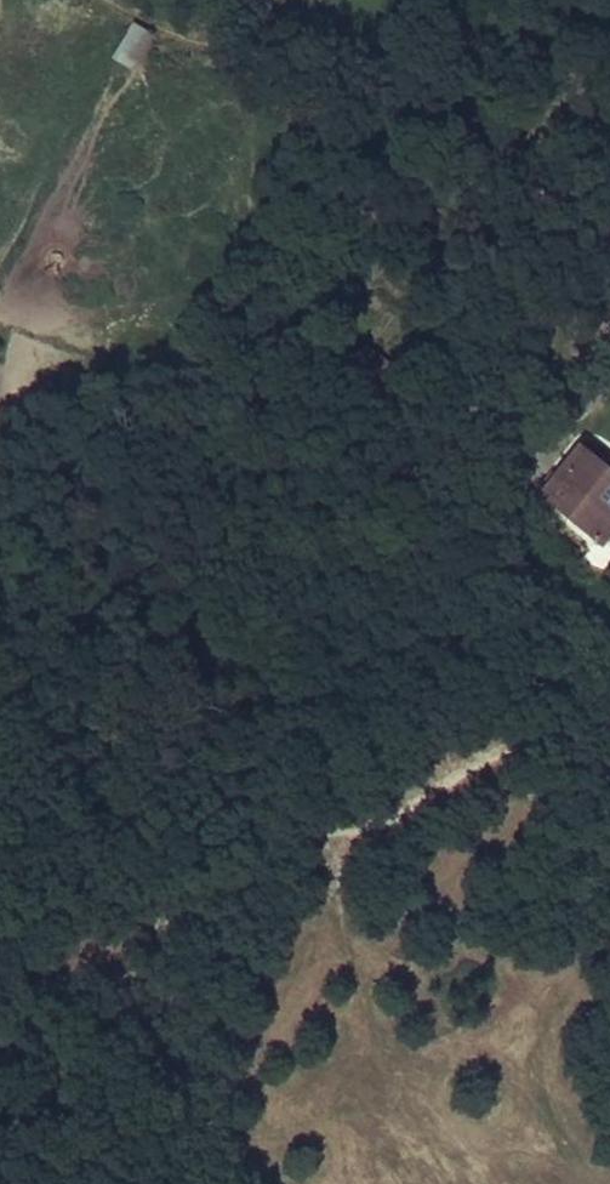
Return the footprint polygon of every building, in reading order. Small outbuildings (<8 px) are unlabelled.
[(115,59),(133,68),(152,34),(134,25),(115,59)] [(593,539),(609,521),(609,517),(607,515),(609,512),(609,471),(581,446),(540,494),(593,539)] [(593,539),(599,544),(609,532),(609,521),(593,539)]
